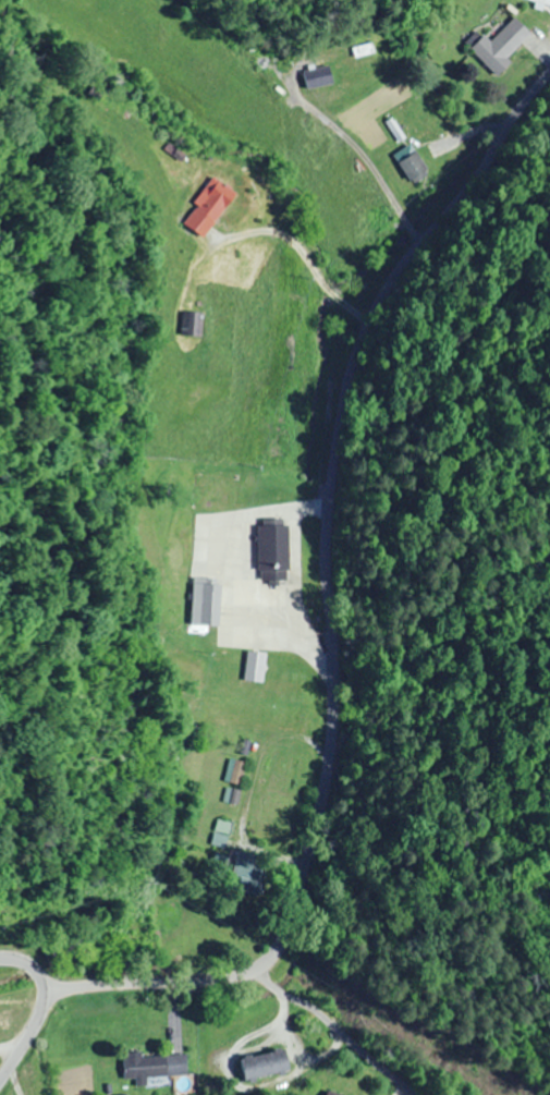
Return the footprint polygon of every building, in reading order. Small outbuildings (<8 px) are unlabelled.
[(507,57),(530,31),(514,16),(490,42),(481,33),(468,48),(498,75),(511,60),(507,57)] [(350,49),(355,61),(374,53),(370,42),(350,49)] [(303,68),(304,88),(330,86),(329,67),(303,68)] [(410,182),(428,171),(410,143),(393,153),(410,182)] [(206,237),(234,189),(210,176),(183,223),(206,237)] [(202,311),(181,311),(181,334),(202,334),(202,311)] [(258,520),(258,584),(287,584),(287,520),(258,520)] [(209,531),(207,521),(199,523),(200,529),(196,530),(197,534),(209,531)] [(219,625),(220,580),(192,579),(192,624),(219,625)] [(233,761),(227,780),(239,784),(245,765),(233,761)] [(214,845),(228,847),(231,822),(218,820),(214,845)] [(269,859),(239,851),(229,888),(259,896),(269,859)] [(284,1048),(241,1058),(246,1081),(289,1072),(284,1048)] [(147,1078),(187,1077),(187,1055),(142,1056),(142,1052),(124,1052),(125,1078),(137,1078),(138,1085),(148,1085),(147,1078)]
